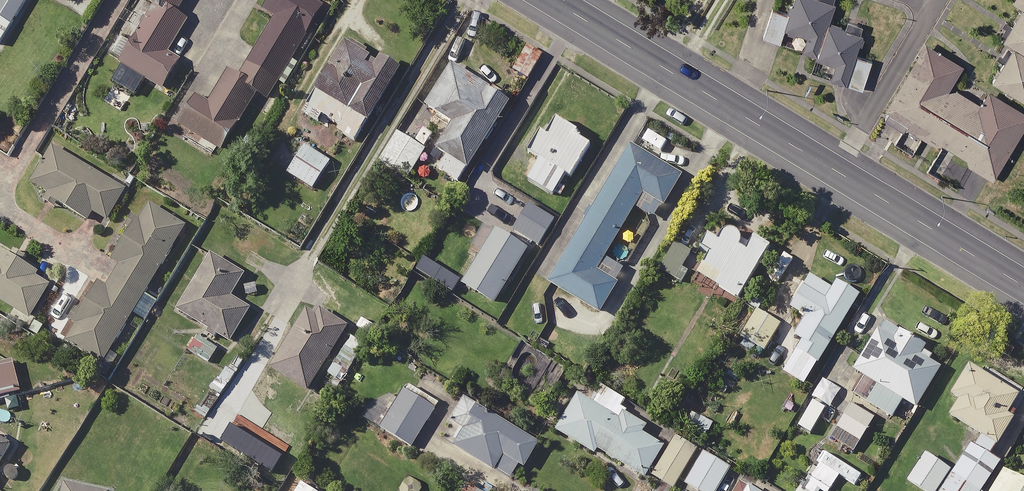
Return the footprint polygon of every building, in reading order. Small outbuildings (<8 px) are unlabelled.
[(18,26),(33,0),(0,0),(0,16),(18,26)] [(128,62),(126,65),(169,93),(187,64),(171,54),(191,21),(182,15),(191,0),(150,0),(149,1),(161,9),(139,44),(127,36),(116,54),(128,62)] [(318,0),(276,0),(269,11),(280,18),(245,77),(235,71),(216,103),(204,96),(185,127),(229,153),(263,95),(272,100),(284,80),(290,84),(302,64),(299,62),(332,8),(318,0)] [(783,46),(837,67),(832,81),(864,93),(876,63),(857,56),(864,39),(830,26),(837,9),(815,0),(801,0),(799,5),(786,0),(780,0),(765,39),(783,46)] [(1006,44),(1015,49),(994,84),(1023,102),(1023,14),(1006,44)] [(0,22),(0,43),(10,49),(19,32),(0,22)] [(354,112),(369,87),(389,88),(384,65),(353,46),(310,115),(325,125),(329,118),(347,129),(344,133),(363,145),(375,125),(354,112)] [(925,139),(999,182),(1023,138),(1023,114),(991,95),(984,108),(953,90),(965,70),(927,48),(887,118),(904,127),(894,146),(915,158),(925,139)] [(515,109),(452,66),(426,104),(459,127),(443,151),(452,157),(443,171),(464,185),(515,109)] [(596,150),(553,121),(530,155),(544,164),(531,184),(561,203),(596,150)] [(431,151),(402,132),(384,162),(403,174),(407,167),(417,173),(431,151)] [(131,189),(58,147),(37,184),(52,193),(50,196),(93,221),(98,213),(112,221),(131,189)] [(336,163),(310,147),(293,175),(319,191),(336,163)] [(681,181),(633,152),(554,285),(602,314),(618,289),(597,276),(646,195),(666,208),(681,181)] [(192,227),(153,203),(118,261),(125,265),(111,288),(105,283),(70,340),(108,364),(192,227)] [(709,236),(700,250),(683,238),(661,271),(713,305),(721,293),(740,305),(776,251),(757,239),(753,245),(729,229),(720,242),(709,236)] [(533,251),(503,232),(469,286),(498,305),(533,251)] [(0,245),(0,298),(35,319),(59,280),(0,245)] [(183,312),(214,331),(212,334),(220,340),(222,336),(235,344),(257,309),(238,297),(248,281),(215,261),(183,312)] [(835,294),(813,281),(795,313),(811,322),(793,352),(822,369),(862,300),(839,287),(835,294)] [(315,394),(328,372),(338,378),(345,366),(336,361),(356,328),(316,304),(276,370),(315,394)] [(783,329),(760,314),(742,341),(765,357),(783,329)] [(859,376),(876,386),(866,405),(895,421),(906,402),(928,414),(955,365),(887,327),(859,376)] [(222,345),(195,334),(188,353),(215,363),(222,345)] [(971,371),(954,400),(963,405),(953,421),(999,449),(1015,423),(1010,420),(1023,397),(1023,392),(991,373),(987,380),(971,371)] [(261,381),(246,372),(233,395),(248,403),(261,381)] [(654,475),(670,448),(649,435),(652,429),(626,414),(633,403),(606,386),(596,403),(583,396),(560,432),(601,457),(604,452),(651,480),(654,475)] [(440,409),(410,392),(392,424),(422,441),(440,409)] [(457,423),(465,428),(458,441),(463,444),(459,452),(497,475),(499,471),(516,481),(524,468),(528,471),(544,445),(471,400),(457,423)] [(877,422),(853,407),(838,431),(863,446),(877,422)] [(0,437),(0,476),(16,446),(0,437)] [(700,450),(680,439),(658,478),(679,489),(700,450)] [(865,478),(824,453),(817,465),(858,490),(865,478)] [(707,455),(690,485),(700,490),(722,490),(734,471),(707,455)] [(928,455),(910,486),(918,490),(941,490),(953,469),(928,455)] [(966,462),(946,490),(985,490),(992,481),(966,462)] [(1010,477),(1001,490),(1023,490),(1023,486),(1010,477)] [(812,479),(805,490),(822,490),(825,487),(812,479)] [(68,482),(66,490),(116,490),(68,482)]
